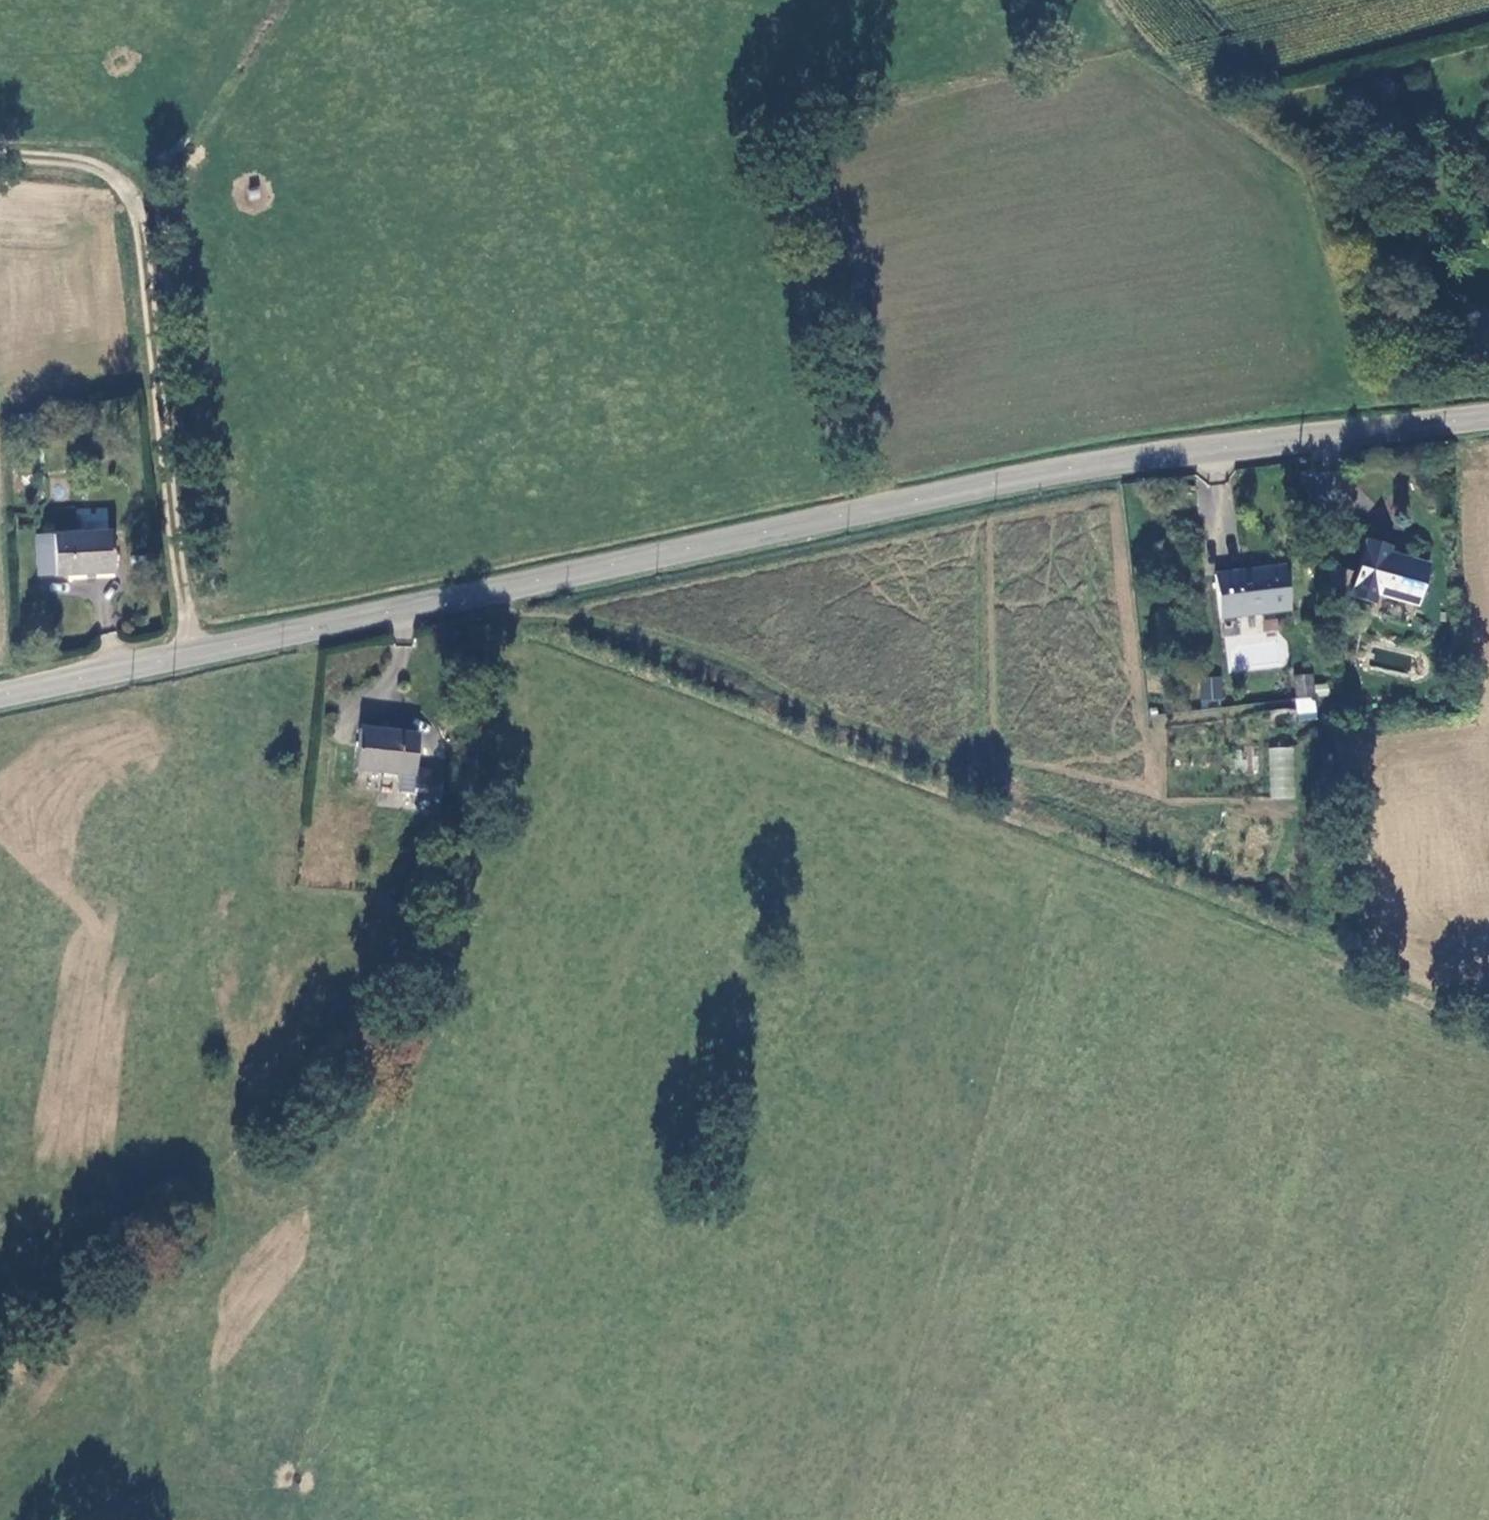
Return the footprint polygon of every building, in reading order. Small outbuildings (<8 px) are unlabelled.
[(45,578),(120,574),(118,537),(43,541),(45,578)] [(1417,606),(1429,568),(1387,555),(1389,548),(1370,542),(1353,597),(1372,603),(1375,593),(1417,606)] [(1222,619),(1291,614),(1286,570),(1219,574),(1222,619)] [(1294,674),(1293,695),(1313,696),(1313,674),(1294,674)] [(1201,677),(1202,703),(1224,702),(1222,676),(1201,677)] [(1296,715),(1315,714),(1314,698),(1296,699),(1296,715)] [(442,812),(446,772),(418,770),(421,736),(361,731),(357,771),(418,776),(415,810),(442,812)] [(1270,747),(1269,798),(1294,799),(1295,747),(1270,747)]
